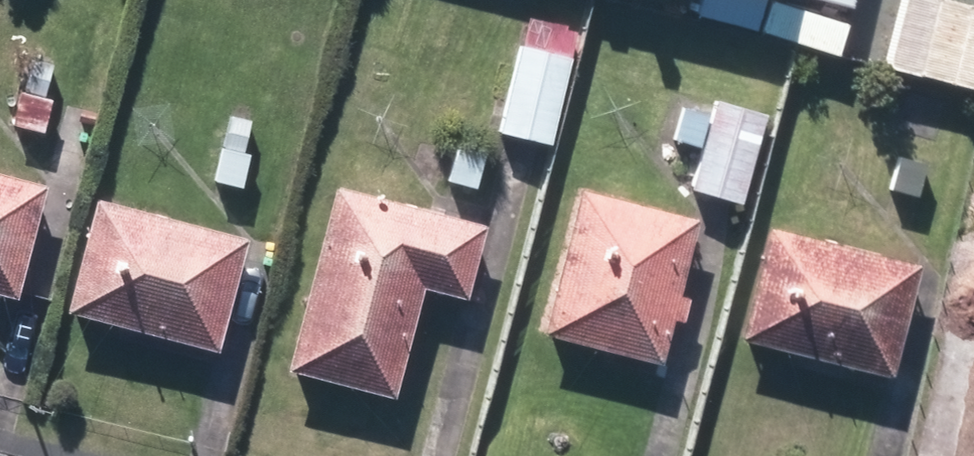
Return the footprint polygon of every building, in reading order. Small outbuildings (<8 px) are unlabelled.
[(513,131),(561,142),(587,31),(538,20),(513,131)] [(18,126),(54,133),(61,99),(55,98),(61,67),(31,61),(18,126)] [(765,107),(720,94),(697,180),(742,192),(765,107)] [(221,183),(253,190),(260,155),(254,153),(259,123),(234,119),(221,183)] [(899,191),(929,198),(938,166),(908,158),(899,191)] [(31,300),(61,188),(0,172),(0,292),(31,300)] [(304,371),(407,398),(435,289),(480,300),(499,227),(351,189),(304,371)] [(556,336),(672,366),(685,318),(694,320),(699,301),(691,298),(711,220),(595,190),(556,336)] [(83,314),(229,354),(260,240),(114,201),(83,314)] [(754,340),(905,379),(933,267),(782,230),(754,340)]
